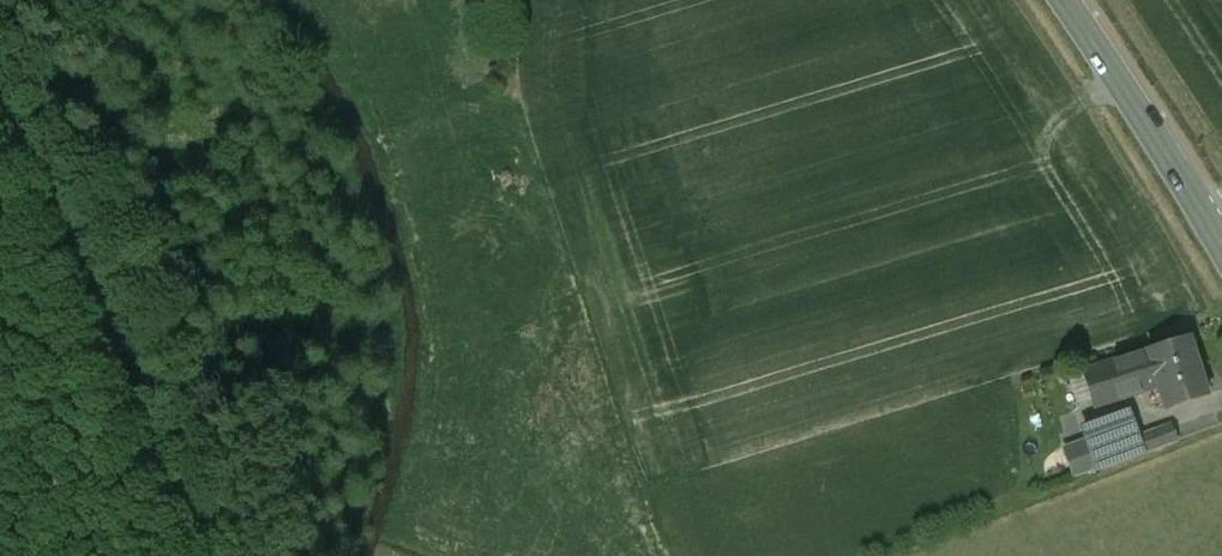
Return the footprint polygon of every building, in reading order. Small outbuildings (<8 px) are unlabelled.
[(1189,337),(1133,356),(1145,385),(1156,383),(1166,409),(1204,397),(1189,337)] [(1145,390),(1145,385),(1133,356),(1085,372),(1096,406),(1145,390)] [(1139,438),(1132,422),(1064,447),(1074,477),(1159,447),(1154,433),(1139,438)]
